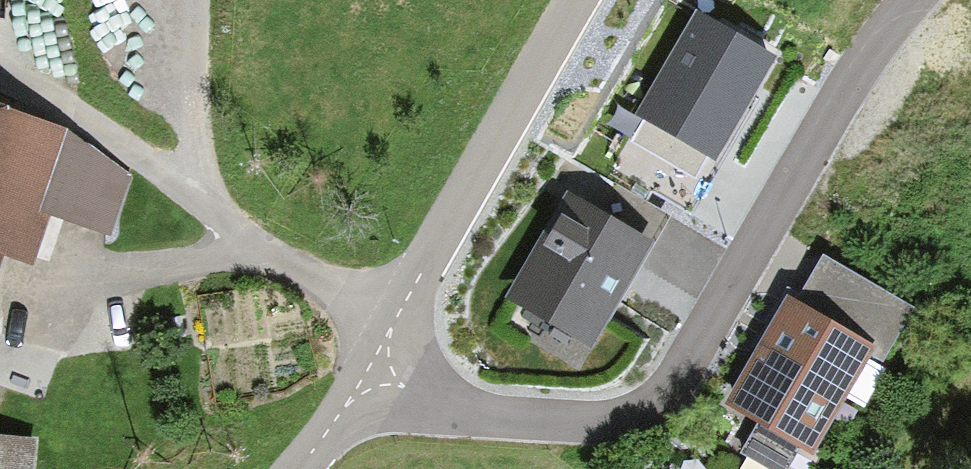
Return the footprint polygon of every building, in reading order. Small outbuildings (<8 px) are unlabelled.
[(777,59),(697,13),(637,117),(643,120),(631,141),(694,177),(707,155),(718,161),(749,107),(777,59)] [(2,263),(30,274),(53,215),(108,236),(132,173),(66,132),(0,110),(0,267),(2,263)] [(658,240),(570,191),(507,304),(595,353),(658,240)] [(866,347),(787,304),(732,404),(812,447),(866,347)] [(791,437),(755,419),(730,468),(775,468),(791,437)] [(0,439),(0,468),(35,468),(37,442),(0,439)]
